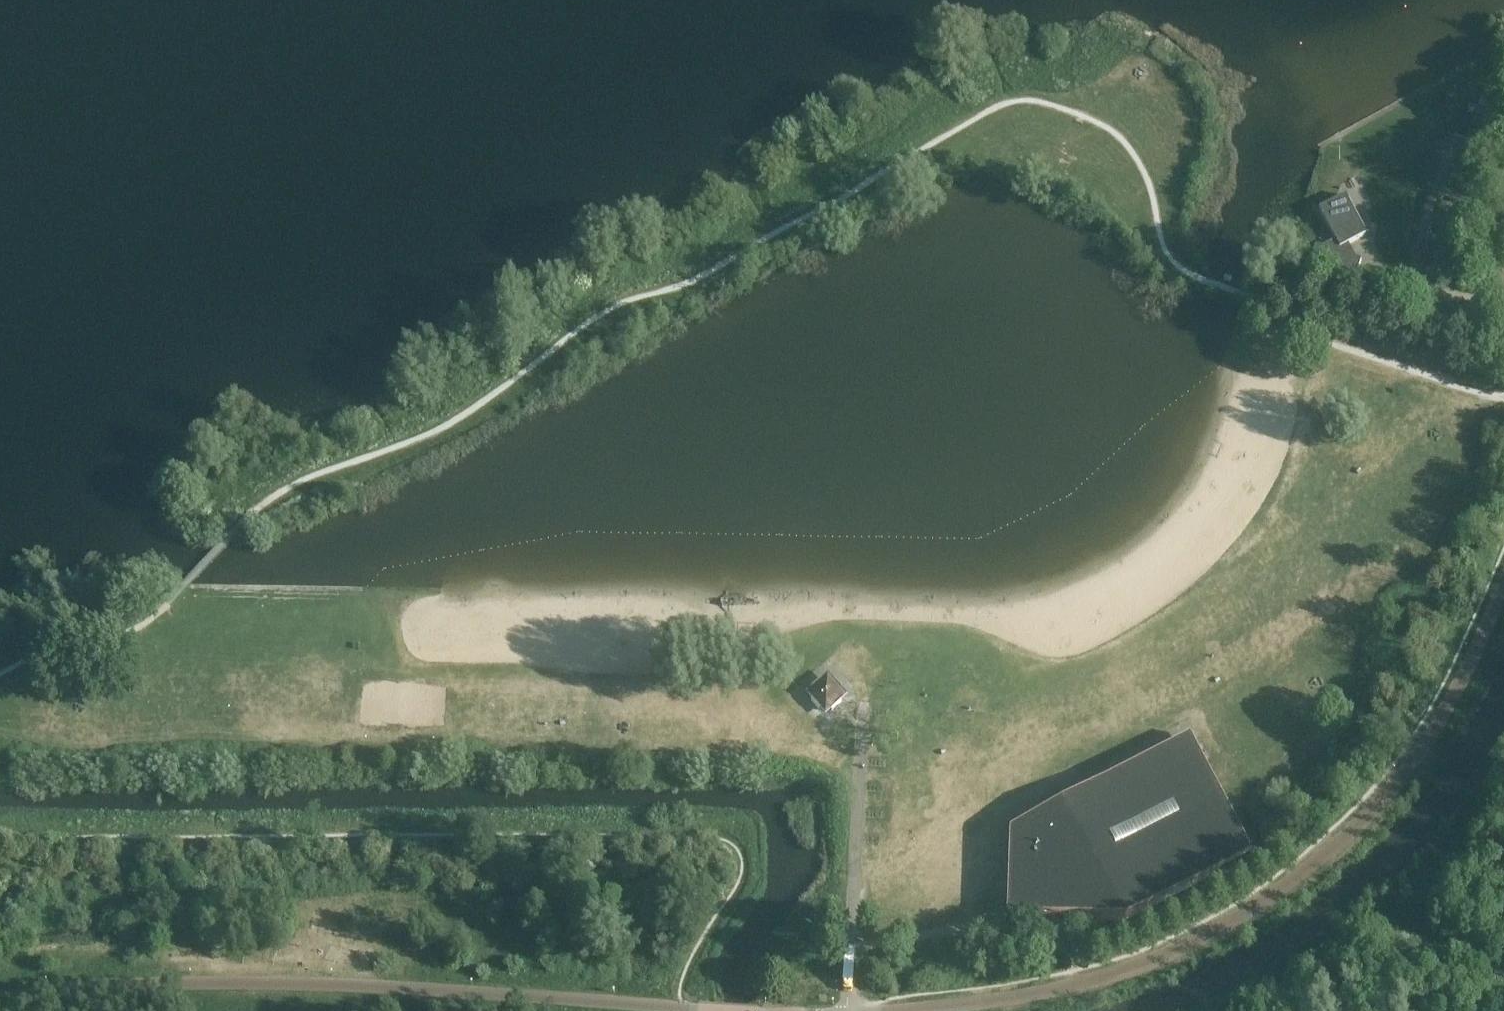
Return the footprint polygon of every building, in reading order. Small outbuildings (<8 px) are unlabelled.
[(1347,245),(1365,235),(1345,196),(1319,210),(1335,240),(1321,248),(1315,246),(1309,267),(1354,281),(1361,260),(1356,258),(1347,245)] [(1449,257),(1458,229),(1434,222),(1426,249),(1449,257)] [(837,679),(830,672),(825,677),(816,686),(809,692),(814,698),(822,707),(828,714),(835,708),(843,700),(850,694),(845,688),(837,679)] [(1252,853),(1212,778),(1190,736),(1010,832),(1007,917),(1062,919),(1125,921),(1252,853)]
